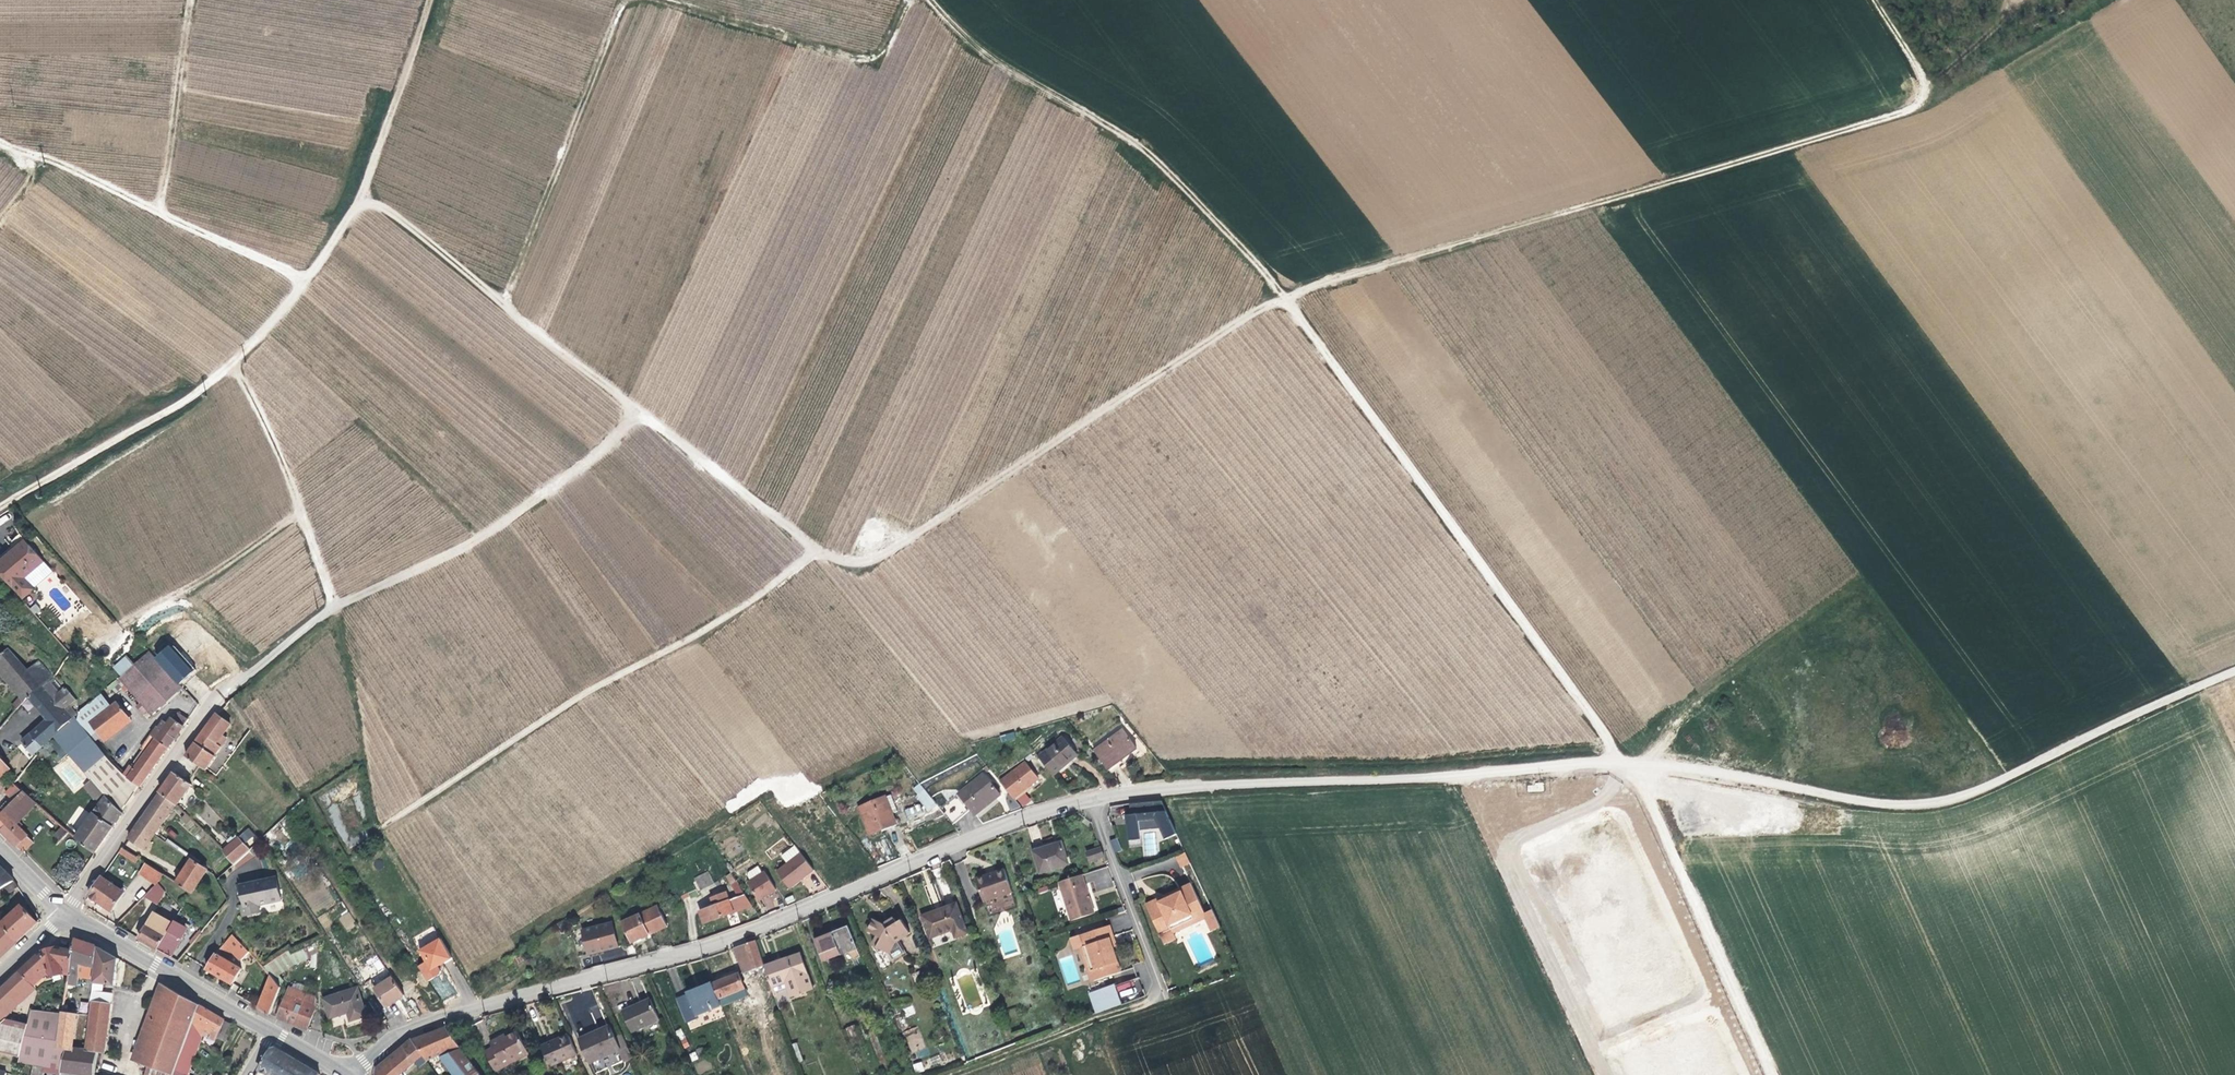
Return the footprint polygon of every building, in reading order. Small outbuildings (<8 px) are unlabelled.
[(22,543),(17,547),(0,561),(0,580),(18,600),(28,591),(19,580),(39,563),(22,543)] [(1,649),(0,650),(0,670),(24,696),(37,683),(47,674),(32,659),(21,669),(1,649)] [(160,667),(179,686),(190,677),(169,649),(153,662),(159,667),(160,667)] [(136,703),(130,707),(139,717),(144,711),(147,715),(176,688),(179,686),(160,667),(159,667),(153,662),(150,658),(143,651),(114,677),(136,703)] [(16,695),(20,700),(24,696),(0,670),(0,679),(16,695)] [(37,683),(24,696),(45,717),(18,741),(28,752),(48,733),(67,717),(58,706),(63,702),(50,686),(44,691),(37,683)] [(20,700),(16,695),(7,703),(12,708),(20,700)] [(79,726),(84,721),(95,737),(122,715),(110,700),(101,708),(90,696),(75,708),(74,716),(73,717),(79,726)] [(152,727),(135,748),(137,750),(130,759),(124,768),(121,773),(137,786),(184,719),(176,713),(170,721),(167,719),(160,729),(155,726),(153,728),(152,727)] [(213,740),(224,723),(210,714),(182,755),(202,768),(212,753),(209,752),(216,742),(213,740)] [(60,747),(87,777),(119,812),(137,786),(121,773),(115,768),(99,753),(90,741),(79,726),(73,717),(74,716),(67,717),(48,733),(55,741),(60,747)] [(79,726),(90,741),(95,737),(84,721),(79,726)] [(1118,723),(1091,745),(1106,765),(1123,752),(1135,743),(1118,723)] [(999,735),(1001,742),(1015,739),(1014,732),(999,735)] [(1074,749),(1060,733),(1035,753),(1049,770),(1061,760),(1074,749)] [(60,747),(55,741),(44,751),(50,757),(60,747)] [(996,777),(1010,794),(1023,783),(1035,774),(1021,758),(996,777)] [(170,771),(157,791),(172,802),(186,783),(170,771)] [(91,853),(119,812),(87,777),(79,785),(96,803),(72,837),(91,853)] [(988,805),(997,797),(981,777),(958,794),(974,815),(988,805)] [(0,806),(0,812),(12,822),(35,800),(15,783),(4,795),(5,796),(8,798),(0,806)] [(1527,784),(1528,792),(1544,791),(1543,783),(1527,784)] [(151,834),(172,802),(157,791),(135,823),(151,834)] [(902,808),(896,791),(890,794),(890,792),(865,802),(874,827),(900,818),(898,813),(897,809),(902,808)] [(913,798),(924,811),(932,804),(922,791),(913,798)] [(1164,801),(1132,807),(1134,817),(1135,826),(1130,826),(1132,839),(1144,837),(1144,832),(1164,828),(1169,840),(1180,835),(1164,801)] [(0,812),(0,831),(14,845),(18,850),(29,840),(12,822),(0,812)] [(142,847),(151,834),(135,823),(126,836),(142,847)] [(60,842),(68,832),(60,825),(52,835),(60,842)] [(249,846),(258,838),(248,827),(239,835),(249,846)] [(248,848),(237,836),(219,849),(231,862),(248,848)] [(1110,840),(1114,853),(1121,850),(1117,837),(1110,840)] [(1146,847),(1144,837),(1132,839),(1133,850),(1146,847)] [(1070,868),(1063,845),(1049,850),(1035,854),(1041,876),(1070,868)] [(132,859),(134,857),(118,847),(115,851),(121,855),(122,853),(132,859)] [(1108,861),(1105,851),(1089,856),(1092,866),(1108,861)] [(1179,867),(1189,864),(1186,852),(1176,855),(1179,867)] [(777,874),(790,889),(805,879),(814,873),(801,855),(777,874)] [(173,882),(189,893),(205,871),(204,870),(189,860),(173,882)] [(141,862),(134,873),(150,883),(153,880),(159,873),(141,862)] [(73,867),(67,863),(59,874),(65,878),(73,867)] [(703,890),(715,884),(713,880),(707,868),(694,874),(703,890)] [(1003,868),(993,870),(994,873),(991,874),(986,876),(986,873),(973,877),(980,900),(1010,891),(1003,868)] [(10,881),(0,870),(0,887),(10,881)] [(727,874),(733,882),(737,879),(731,871),(727,874)] [(764,873),(750,883),(757,894),(762,902),(777,891),(764,873)] [(237,881),(239,891),(236,892),(237,902),(235,902),(236,908),(237,913),(252,911),(250,904),(274,900),(269,875),(237,881)] [(106,912),(119,893),(97,878),(86,895),(88,903),(96,907),(106,912)] [(1076,924),(1098,918),(1092,897),(1086,878),(1063,885),(1076,924)] [(10,881),(0,887),(0,896),(14,886),(10,881)] [(166,886),(160,895),(178,905),(183,896),(166,886)] [(1151,908),(1165,939),(1210,917),(1196,887),(1184,892),(1186,896),(1167,904),(1163,906),(1162,903),(1151,908)] [(712,895),(716,903),(730,898),(727,889),(712,895)] [(709,906),(713,918),(720,915),(754,902),(746,892),(730,898),(716,903),(709,906)] [(619,917),(630,936),(648,926),(664,917),(653,898),(619,917)] [(969,932),(959,900),(936,907),(923,911),(931,935),(953,928),(956,936),(969,932)] [(33,922),(18,906),(4,918),(0,922),(0,953),(33,922)] [(150,911),(144,922),(147,924),(154,913),(150,911)] [(338,919),(346,930),(356,923),(347,912),(338,919)] [(888,948),(895,938),(910,928),(902,913),(898,916),(895,912),(888,917),(884,919),(875,914),(868,926),(878,932),(873,940),(888,948)] [(147,924),(144,922),(135,938),(143,942),(152,948),(164,928),(168,921),(154,913),(147,924)] [(1178,936),(1210,921),(1217,935),(1225,931),(1217,914),(1210,917),(1165,939),(1169,948),(1181,943),(1178,936)] [(618,943),(607,917),(580,929),(591,954),(604,949),(618,943)] [(860,942),(851,921),(832,928),(818,934),(827,956),(860,942)] [(175,935),(164,928),(152,948),(164,955),(175,935)] [(1116,930),(1087,939),(1090,951),(1101,985),(1127,977),(1120,953),(1116,943),(1120,941),(1116,930)] [(225,933),(209,946),(198,968),(211,974),(225,981),(233,965),(218,956),(225,948),(231,955),(241,948),(230,938),(225,933)] [(741,959),(745,969),(760,963),(762,967),(767,965),(766,962),(757,936),(736,944),(741,959)] [(74,977),(76,965),(91,968),(94,946),(86,943),(71,937),(69,950),(67,970),(66,976),(74,977)] [(1080,955),(1090,951),(1087,939),(1076,942),(1080,955)] [(422,964),(427,972),(433,968),(436,967),(448,959),(436,940),(430,944),(429,943),(426,942),(421,945),(420,950),(415,953),(422,964)] [(112,956),(94,946),(91,968),(88,984),(107,985),(109,973),(112,956)] [(18,971),(30,985),(45,971),(51,976),(59,969),(67,970),(69,950),(52,947),(37,953),(18,971)] [(293,950),(282,955),(284,962),(295,957),(293,950)] [(285,964),(284,962),(282,955),(280,951),(255,962),(262,971),(264,974),(285,964)] [(786,977),(791,988),(813,979),(801,951),(786,956),(766,962),(767,965),(772,982),(786,977)] [(436,972),(433,968),(427,972),(422,964),(415,968),(424,983),(435,976),(436,972)] [(719,995),(747,985),(742,970),(725,976),(714,980),(719,995)] [(19,994),(30,985),(18,971),(7,980),(19,994)] [(264,974),(262,971),(254,1005),(265,1012),(276,987),(264,974)] [(372,991),(384,1009),(396,1001),(401,998),(388,979),(372,991)] [(19,994),(7,980),(0,987),(0,1011),(19,994)] [(126,1059),(131,1061),(159,983),(155,980),(126,1059)] [(719,995),(714,980),(698,986),(676,994),(686,1016),(722,1001),(719,995)] [(170,1070),(173,1060),(181,1040),(186,1026),(189,1018),(195,1003),(159,983),(131,1061),(151,1069),(150,1071),(160,1074),(162,1074),(162,1073),(164,1074),(169,1074),(170,1070)] [(34,990),(30,985),(19,994),(0,1011),(0,1020),(34,990)] [(309,1008),(310,997),(283,986),(278,1001),(273,1015),(303,1026),(309,1008)] [(1117,988),(1094,995),(1101,1015),(1123,1008),(1117,988)] [(108,1004),(96,1002),(98,991),(87,989),(83,1015),(105,1018),(108,1004)] [(361,1016),(353,989),(321,997),(325,1016),(335,1013),(344,1011),(346,1019),(361,1016)] [(109,993),(98,991),(96,1002),(108,1004),(109,993)] [(659,1015),(650,995),(643,998),(638,1000),(622,1007),(631,1027),(659,1015)] [(210,1011),(195,1003),(189,1018),(200,1024),(213,1031),(219,1019),(220,1017),(210,1011)] [(913,1005),(903,1008),(906,1016),(915,1014),(913,1005)] [(75,1050),(66,1049),(75,1012),(61,1009),(31,1010),(27,1027),(20,1058),(19,1062),(33,1065),(45,1067),(57,1070),(56,1071),(75,1074),(87,1074),(91,1053),(82,1051),(77,1051),(75,1050)] [(415,1018),(410,1011),(404,1015),(408,1020),(415,1018)] [(100,1054),(105,1018),(83,1015),(82,1022),(78,1046),(83,1047),(82,1051),(91,1053),(100,1054)] [(197,1032),(200,1024),(189,1018),(186,1026),(194,1031),(197,1032)] [(217,1042),(227,1023),(219,1019),(213,1031),(209,1038),(217,1042)] [(20,1058),(27,1027),(0,1021),(0,1053),(20,1058)] [(592,1029),(579,1035),(588,1054),(606,1047),(608,1051),(621,1046),(610,1022),(592,1029)] [(860,1038),(854,1023),(846,1026),(851,1041),(860,1038)] [(188,1042),(194,1031),(186,1026),(181,1040),(186,1041),(188,1042)] [(425,1032),(408,1040),(416,1055),(421,1060),(433,1051),(449,1039),(440,1026),(425,1032)] [(916,1026),(902,1033),(913,1053),(926,1046),(916,1026)] [(575,1048),(566,1029),(547,1037),(536,1041),(546,1061),(575,1048)] [(483,1040),(487,1047),(480,1050),(489,1068),(523,1050),(512,1030),(501,1036),(496,1039),(494,1035),(483,1040)] [(451,1074),(474,1074),(449,1039),(433,1051),(451,1074)] [(184,1046),(186,1041),(181,1040),(173,1060),(185,1065),(190,1047),(184,1046)] [(374,1074),(391,1074),(416,1055),(408,1040),(388,1054),(373,1066),(371,1071),(374,1074)] [(315,1071),(273,1047),(266,1047),(254,1068),(265,1074),(312,1074),(315,1071)] [(608,1051),(606,1047),(588,1054),(591,1059),(608,1051)] [(181,1074),(185,1065),(173,1060),(170,1070),(181,1074)] [(921,1061),(912,1064),(915,1073),(924,1070),(921,1061)] [(33,1065),(31,1074),(43,1074),(45,1067),(33,1065)]
